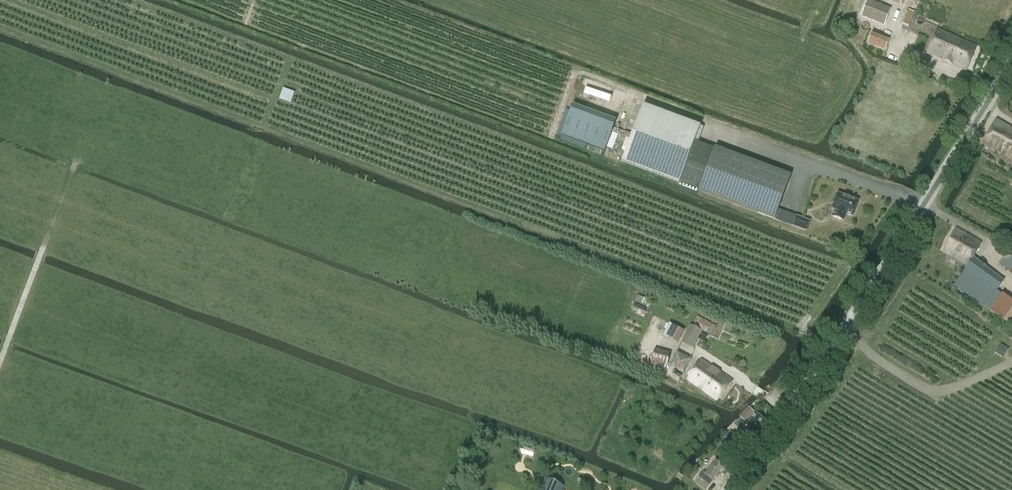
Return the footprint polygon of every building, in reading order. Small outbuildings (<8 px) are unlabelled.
[(890,10),(868,1),(862,17),(884,26),(890,10)] [(904,25),(909,27),(914,13),(909,11),(904,25)] [(937,30),(927,53),(927,54),(967,71),(977,48),(940,31),(937,30)] [(872,34),(867,45),(885,53),(890,42),(872,34)] [(284,87),(280,98),(293,102),(297,92),(284,87)] [(616,121),(573,105),(571,112),(562,136),(586,146),(605,152),(616,121)] [(622,163),(774,219),(790,176),(694,141),(699,127),(643,106),(622,163)] [(566,110),(557,135),(562,136),(571,112),(566,110)] [(996,120),(982,143),(1011,160),(1011,129),(996,120)] [(612,133),(607,148),(612,150),(618,136),(612,133)] [(562,136),(560,141),(585,150),(586,146),(562,136)] [(852,216),(858,201),(857,201),(856,199),(852,198),(850,199),(838,194),(832,209),(835,210),(832,217),(843,221),(846,214),(852,216)] [(810,222),(797,217),(793,226),(806,231),(810,222)] [(944,252),(968,266),(973,258),(981,243),(956,228),(944,252)] [(999,264),(1009,271),(1011,273),(1011,257),(1007,254),(999,264)] [(954,286),(990,311),(1002,295),(996,291),(1003,281),(973,258),(968,266),(954,286)] [(637,296),(632,307),(647,313),(652,302),(637,296)] [(698,317),(693,327),(694,327),(701,330),(701,331),(707,333),(712,324),(698,317)] [(667,322),(660,336),(674,344),(682,330),(667,322)] [(712,324),(707,333),(712,336),(717,326),(712,324)] [(701,330),(694,327),(693,327),(690,325),(682,342),(693,347),(701,330)] [(1001,344),(995,353),(1002,357),(1007,349),(1001,344)] [(666,371),(670,354),(655,350),(650,367),(666,371)] [(677,352),(670,366),(684,372),(691,358),(677,352)] [(732,381),(701,360),(687,379),(717,401),(732,381)] [(674,371),(670,377),(678,382),(681,376),(674,371)] [(749,408),(740,418),(744,422),(754,413),(749,408)] [(740,429),(742,431),(751,437),(763,420),(755,414),(747,424),(745,423),(743,423),(742,423),(740,426),(740,428),(740,429)] [(625,436),(628,430),(623,427),(619,433),(625,436)] [(729,441),(733,436),(727,432),(723,437),(729,441)] [(695,483),(704,489),(705,489),(723,467),(716,461),(704,476),(702,474),(695,483)] [(563,486),(545,478),(540,489),(562,489),(563,486)]
